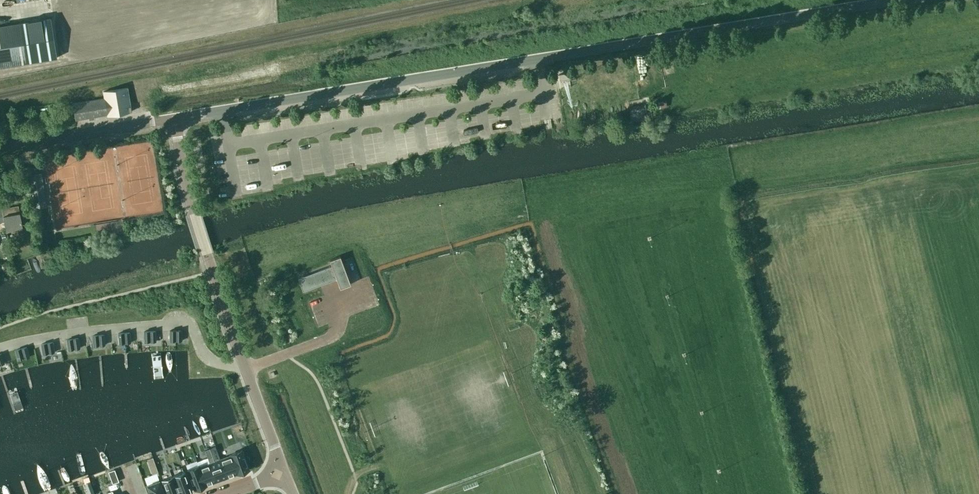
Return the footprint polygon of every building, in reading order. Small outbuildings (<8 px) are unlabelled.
[(685,16),(692,15),(690,7),(683,9),(685,16)] [(0,26),(0,66),(57,57),(50,18),(0,26)] [(84,101),(72,103),(75,119),(88,117),(88,119),(94,118),(94,116),(107,114),(107,115),(131,111),(127,87),(103,91),(104,97),(90,100),(90,97),(84,99),(84,101)] [(667,101),(659,101),(659,109),(667,109),(667,101)] [(644,103),(627,106),(630,118),(647,114),(644,103)] [(278,169),(270,172),(275,186),(283,182),(278,169)] [(40,197),(44,196),(40,173),(28,175),(33,205),(34,204),(35,208),(37,207),(41,207),(42,207),(40,197)] [(1,209),(4,222),(6,232),(22,229),(17,206),(1,209)] [(330,266),(299,277),(304,290),(335,278),(338,286),(350,282),(342,260),(340,256),(328,260),(330,266)] [(162,340),(162,330),(149,331),(150,341),(162,340)] [(175,340),(175,330),(162,330),(162,340),(175,340)] [(188,340),(188,330),(175,330),(175,340),(188,340)] [(137,341),(136,331),(123,332),(124,342),(137,341)] [(150,341),(149,331),(136,331),(137,341),(150,341)] [(124,342),(123,332),(110,334),(111,343),(124,342)] [(111,343),(110,334),(98,335),(99,345),(111,343)] [(99,345),(98,335),(85,337),(86,347),(99,345)] [(86,347),(85,337),(72,338),(74,348),(86,347)] [(74,348),(72,338),(59,341),(61,350),(74,348)] [(61,350),(59,341),(46,343),(48,353),(61,350)] [(48,353),(46,343),(39,345),(41,354),(48,353)] [(30,357),(28,347),(21,349),(23,358),(30,357)] [(23,358),(21,349),(13,350),(16,360),(23,358)] [(242,451),(231,455),(238,474),(249,470),(242,451)] [(231,456),(220,460),(227,478),(237,474),(238,474),(231,455),(230,455),(231,456)] [(153,457),(147,459),(150,467),(156,465),(153,457)] [(220,460),(209,464),(216,481),(227,478),(220,460)] [(206,485),(216,481),(209,464),(199,467),(199,466),(198,466),(205,486),(206,486),(206,485)] [(198,466),(187,470),(194,490),(205,486),(198,466)] [(184,471),(173,475),(180,493),(183,493),(191,491),(184,471)] [(110,477),(113,483),(119,481),(116,475),(110,477)] [(173,475),(162,479),(167,493),(180,493),(173,475)] [(159,480),(147,484),(150,493),(164,493),(159,480)]
